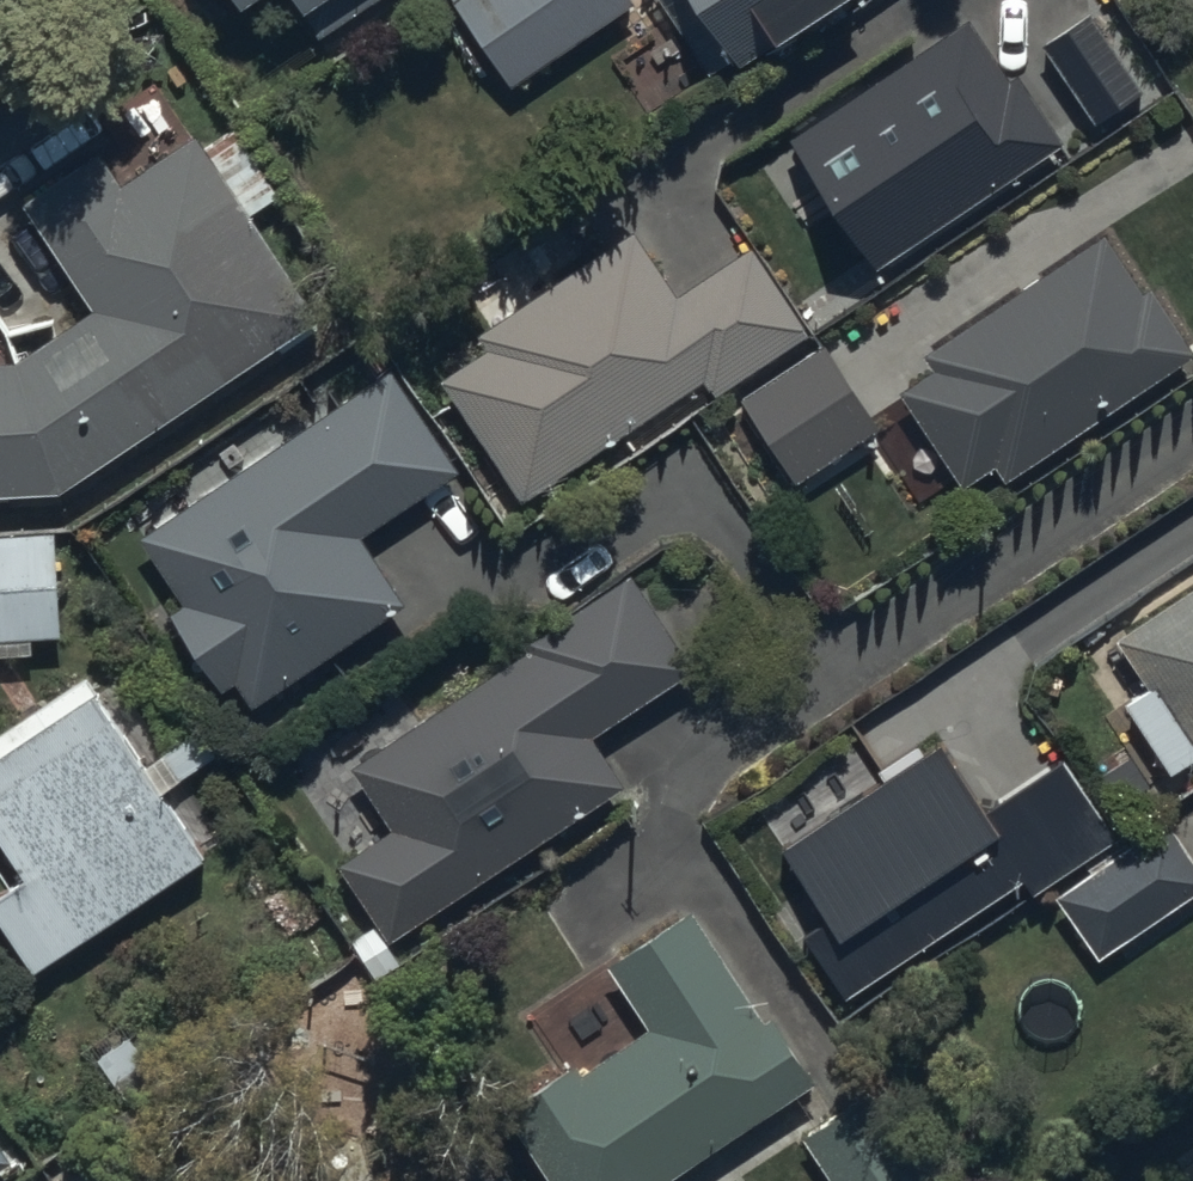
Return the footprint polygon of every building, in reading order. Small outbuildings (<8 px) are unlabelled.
[(252,16),(278,0),(242,0),(252,16)] [(513,79),(631,0),(460,0),(513,79)] [(721,43),(794,0),(696,0),(721,43)] [(1092,16),(1045,47),(1096,125),(1144,94),(1092,16)] [(969,30),(799,146),(876,259),(1047,143),(969,30)] [(63,485),(170,414),(321,313),(197,129),(126,177),(102,141),(22,194),(46,230),(93,299),(10,354),(0,355),(0,488),(63,485)] [(472,328),(486,347),(443,376),(523,496),(705,374),(717,393),(811,330),(750,240),(676,289),(644,242),(631,222),(472,328)] [(1110,233),(908,359),(979,472),(1181,345),(1110,233)] [(742,395),(799,480),(879,427),(822,342),(742,395)] [(250,705),(404,602),(358,532),(458,466),(391,366),(136,536),(181,602),(168,611),(221,689),(233,680),(250,705)] [(63,631),(58,525),(0,529),(0,634),(63,631)] [(606,791),(567,728),(678,656),(620,569),(350,746),(390,807),(327,844),(378,928),(606,791)] [(1117,624),(1192,746),(1192,576),(1117,624)] [(203,851),(84,673),(0,729),(0,829),(28,871),(0,889),(0,916),(33,965),(73,938),(203,851)] [(938,747),(777,853),(826,926),(805,940),(844,1000),(1023,882),(1033,896),(1115,842),(1063,763),(984,815),(938,747)] [(1056,892),(1098,955),(1192,892),(1192,853),(1169,817),(1056,892)] [(641,1171),(794,1073),(722,963),(685,905),(605,957),(642,1015),(510,1100),(563,1180),(647,1180),(641,1171)] [(805,1130),(839,1180),(933,1180),(870,1087),(805,1130)] [(12,1155),(0,1137),(0,1163),(12,1155)]
